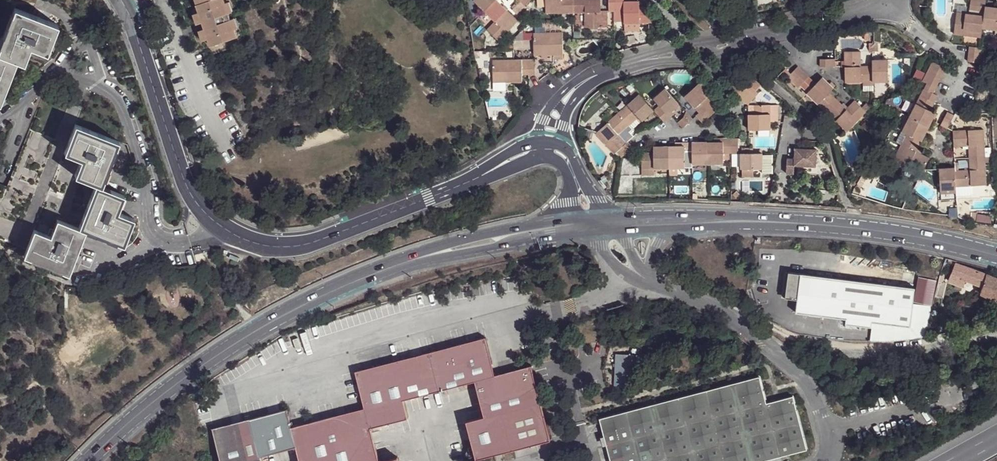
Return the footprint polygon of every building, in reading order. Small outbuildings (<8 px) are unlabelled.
[(204,1),(198,3),(201,11),(205,21),(207,27),(211,37),(213,44),(239,35),(237,29),(233,18),(231,12),(227,2),(226,0),(204,0),(204,1)] [(232,0),(227,2),(231,12),(236,10),(232,0)] [(494,0),(473,0),(484,10),(494,0)] [(484,10),(494,20),(487,29),(499,40),(517,20),(498,0),(494,0),(484,10)] [(545,13),(573,12),(572,0),(545,0),(545,13)] [(573,12),(584,12),(585,27),(608,26),(607,12),(608,10),(600,11),(600,9),(600,0),(572,0),(573,12)] [(608,8),(608,10),(607,12),(614,12),(616,12),(616,10),(616,0),(608,0),(608,8)] [(616,10),(622,10),(623,20),(624,23),(632,23),(647,23),(647,12),(647,8),(638,8),(638,2),(623,2),(623,0),(616,0),(616,10)] [(971,11),(979,11),(980,0),(972,0),(971,11)] [(979,11),(986,12),(987,7),(988,0),(980,0),(979,11)] [(517,2),(511,7),(513,9),(512,10),(519,17),(528,8),(525,5),(521,1),(518,3),(517,2)] [(20,58),(26,60),(33,45),(50,50),(60,23),(17,6),(15,12),(13,12),(10,22),(11,22),(7,33),(5,33),(2,42),(2,43),(0,50),(20,58)] [(987,7),(986,12),(985,16),(984,27),(996,29),(996,9),(995,8),(987,7)] [(616,12),(614,12),(614,21),(623,20),(622,10),(616,10),(616,12)] [(201,11),(195,13),(199,23),(205,21),(201,11)] [(647,12),(647,23),(656,22),(656,13),(647,12)] [(959,13),(956,34),(983,37),(984,27),(985,16),(959,13)] [(238,16),(233,18),(237,29),(242,27),(238,16)] [(207,27),(202,29),(205,40),(211,37),(207,27)] [(535,39),(534,55),(541,54),(547,54),(550,54),(553,54),(563,54),(562,32),(535,33),(535,39)] [(970,45),(970,53),(984,54),(985,47),(982,47),(970,45)] [(872,83),(871,63),(859,62),(858,48),(843,48),(843,67),(843,81),(861,80),(861,83),(872,83)] [(2,101),(20,58),(0,50),(0,100),(2,101)] [(970,53),(969,61),(983,62),(984,54),(970,53)] [(871,63),(872,83),(880,82),(880,79),(887,79),(887,57),(871,57),(871,63)] [(534,74),(534,59),(492,60),(493,82),(507,82),(522,82),(522,75),(534,74)] [(943,73),(946,67),(934,61),(930,67),(943,73)] [(786,77),(797,66),(792,62),(786,67),(782,62),(777,67),(781,72),(786,77)] [(792,82),(802,72),(797,66),(786,77),(792,82)] [(930,67),(927,74),(940,80),(943,73),(930,67)] [(927,74),(923,80),(930,83),(937,86),(940,80),(927,74)] [(731,87),(737,92),(747,81),(741,75),(731,87)] [(821,77),(815,84),(806,91),(825,110),(834,99),(827,93),(832,88),(821,77)] [(712,92),(701,80),(684,95),(694,106),(701,113),(697,115),(702,122),(717,108),(707,96),(712,92)] [(907,115),(929,126),(936,112),(932,109),(935,102),(934,101),(937,94),(933,92),(927,89),(930,83),(923,80),(907,115)] [(737,92),(744,98),(753,86),(747,81),(737,92)] [(748,102),(748,104),(759,91),(753,86),(744,98),(748,102)] [(680,104),(665,87),(653,97),(659,104),(654,109),(660,116),(663,120),(672,112),(675,109),(674,108),(680,104)] [(618,111),(629,123),(639,116),(643,120),(654,109),(639,92),(618,111)] [(825,110),(847,132),(866,112),(854,101),(845,109),(834,99),(825,110)] [(748,112),(748,128),(771,128),(771,120),(771,103),(754,103),(754,113),(748,112)] [(701,113),(694,106),(692,109),(696,114),(697,115),(701,113)] [(629,123),(618,111),(615,114),(606,123),(596,133),(614,153),(616,151),(626,142),(619,133),(629,123)] [(949,112),(942,125),(948,128),(955,114),(949,112)] [(929,126),(907,115),(900,128),(904,130),(922,140),(929,126)] [(682,117),(677,122),(682,127),(687,122),(682,117)] [(98,182),(104,184),(107,177),(108,178),(112,168),(112,166),(116,156),(116,157),(120,147),(119,146),(122,140),(79,122),(67,151),(84,158),(78,174),(98,182)] [(17,243),(58,139),(32,128),(9,185),(0,182),(0,236),(17,243)] [(922,140),(904,130),(890,158),(906,166),(923,174),(926,170),(930,161),(916,152),(922,140)] [(969,158),(985,157),(984,130),(953,131),(955,147),(968,147),(969,158)] [(708,141),(708,164),(724,164),(724,160),(724,154),(730,154),(731,154),(731,137),(722,137),(722,141),(713,141),(708,141)] [(616,151),(621,156),(632,146),(628,141),(626,142),(616,151)] [(669,145),(669,167),(671,167),(678,167),(685,167),(685,158),(692,158),(691,141),(684,141),(685,145),(675,145),(669,145)] [(692,158),(692,164),(700,164),(708,164),(708,141),(704,141),(691,141),(692,158)] [(642,152),(642,155),(642,168),(656,168),(669,167),(669,145),(654,145),(653,151),(642,152)] [(749,151),(749,148),(742,148),(742,152),(741,151),(741,167),(742,167),(742,177),(754,177),(753,167),(764,167),(763,151),(749,151)] [(816,150),(795,149),(795,159),(787,159),(786,174),(794,174),(794,166),(816,167),(816,150)] [(956,171),(957,191),(970,191),(970,185),(986,185),(985,157),(969,158),(969,170),(956,171)] [(923,174),(906,166),(904,171),(920,179),(923,174)] [(656,168),(642,168),(643,176),(656,176),(656,168)] [(956,168),(939,169),(940,192),(957,191),(956,171),(956,168)] [(88,228),(88,229),(98,234),(98,232),(109,236),(109,238),(119,241),(120,240),(127,243),(137,216),(120,210),(127,194),(104,184),(98,182),(81,226),(88,228)] [(731,195),(731,198),(737,198),(741,195),(736,190),(731,195)] [(65,269),(71,272),(88,229),(88,228),(81,226),(60,218),(53,234),(37,228),(27,254),(34,257),(33,259),(42,262),(44,261),(54,265),(54,266),(63,270),(65,269)] [(982,286),(986,274),(955,261),(948,280),(956,283),(961,285),(962,286),(965,279),(982,286)] [(915,289),(789,274),(786,300),(798,301),(797,314),(846,320),(845,325),(872,329),(870,341),(924,338),(932,306),(913,303),(915,289)] [(982,286),(979,292),(996,300),(996,278),(986,274),(982,286)] [(924,277),(919,299),(931,302),(936,279),(924,277)] [(944,282),(938,280),(935,293),(941,294),(944,282)] [(221,460),(261,460),(260,455),(295,445),(298,460),(397,460),(395,456),(377,460),(368,426),(406,416),(402,398),(474,378),(493,373),(484,336),(355,370),(364,407),(290,426),(286,408),(212,427),(221,460)] [(639,355),(616,354),(613,385),(626,387),(627,382),(634,382),(635,374),(638,374),(638,373),(639,355)] [(493,373),(474,378),(483,415),(466,420),(475,457),(549,438),(529,365),(493,373)] [(600,419),(611,460),(765,460),(807,450),(792,398),(766,404),(759,378),(600,419)]
